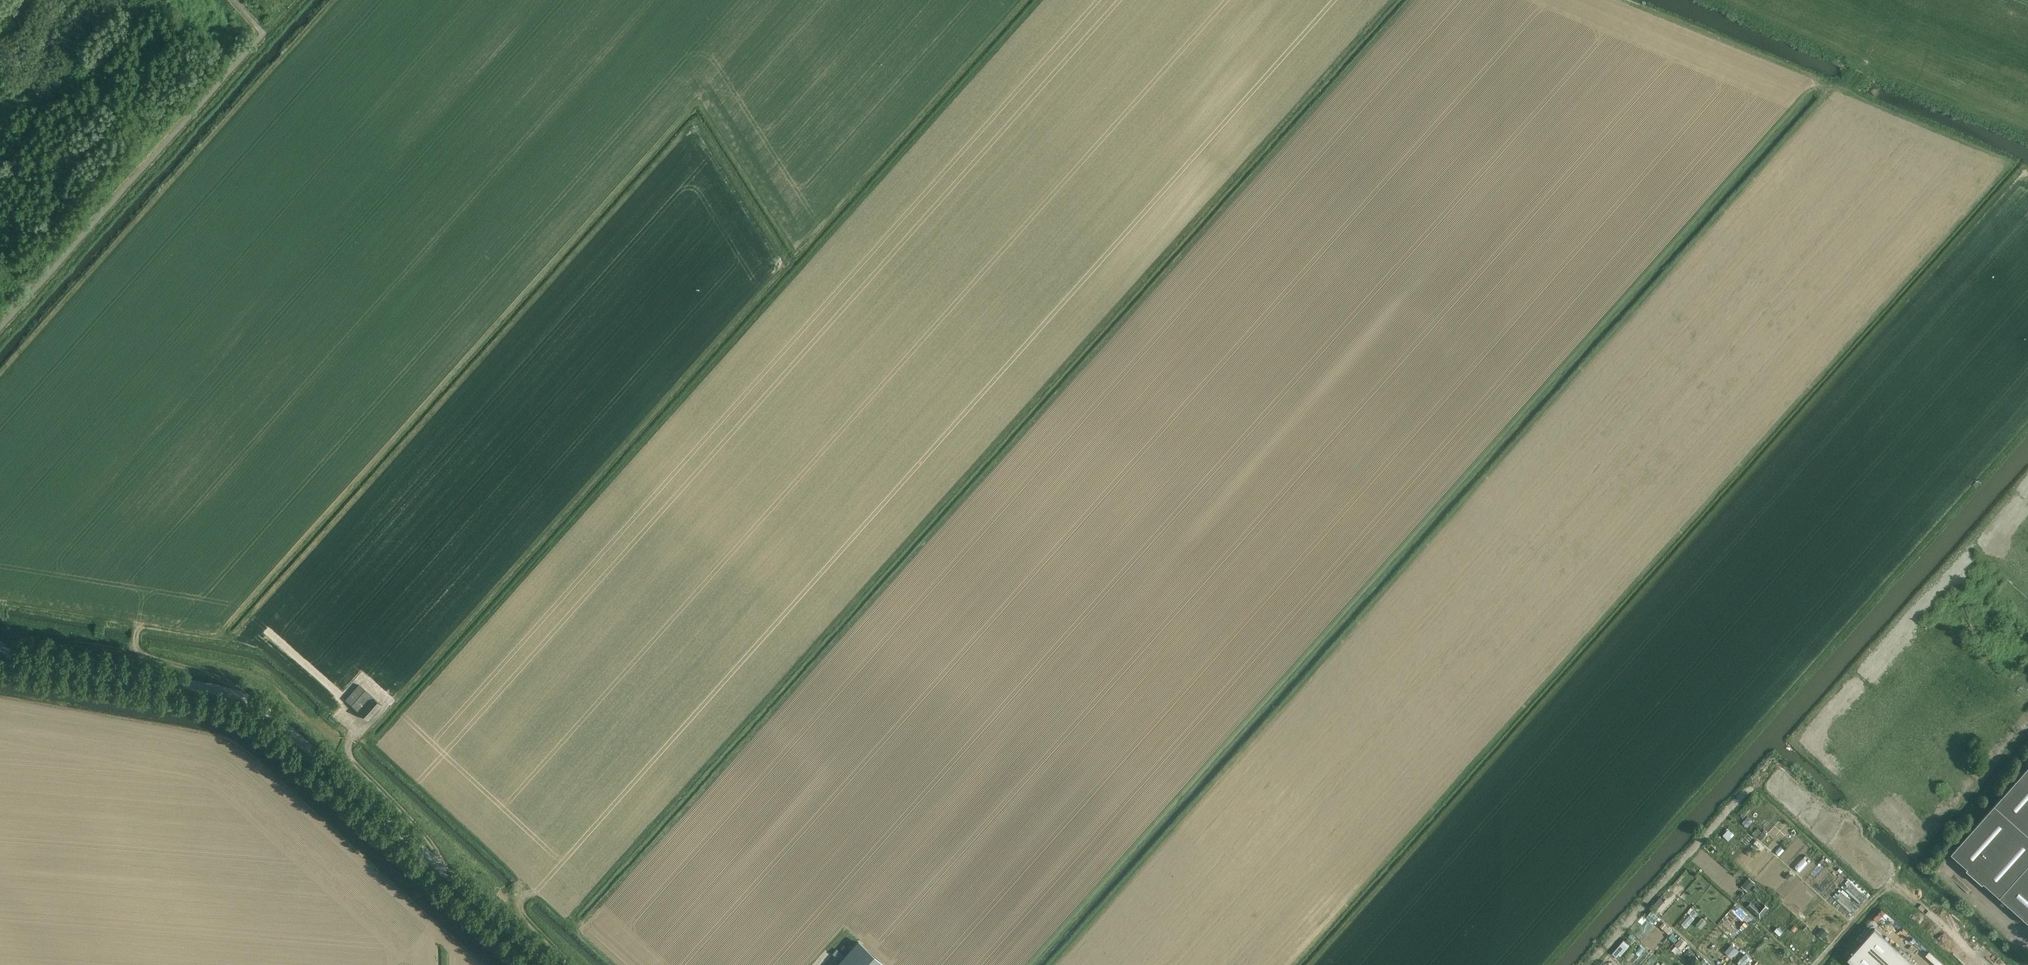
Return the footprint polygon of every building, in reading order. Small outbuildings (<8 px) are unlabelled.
[(1920,623),(1924,626),(1931,619),(1928,616),(1922,622),(1922,621),(1920,623)] [(369,718),(382,704),(359,684),(347,699),(369,718)] [(1951,853),(1968,867),(1966,869),(1982,883),(1984,882),(2027,921),(2027,767),(1951,853)] [(1749,877),(1745,882),(1751,887),(1755,882),(1749,877)] [(1750,903),(1747,906),(1759,916),(1760,917),(1768,908),(1766,905),(1765,906),(1760,912),(1750,903)] [(1702,917),(1696,923),(1701,928),(1706,922),(1702,917)] [(1875,928),(1848,959),(1855,964),(1916,964),(1875,928)] [(859,942),(838,964),(884,964),(859,942)] [(1732,944),(1725,951),(1732,957),(1739,950),(1732,944)] [(836,949),(832,954),(839,961),(844,956),(836,949)]
